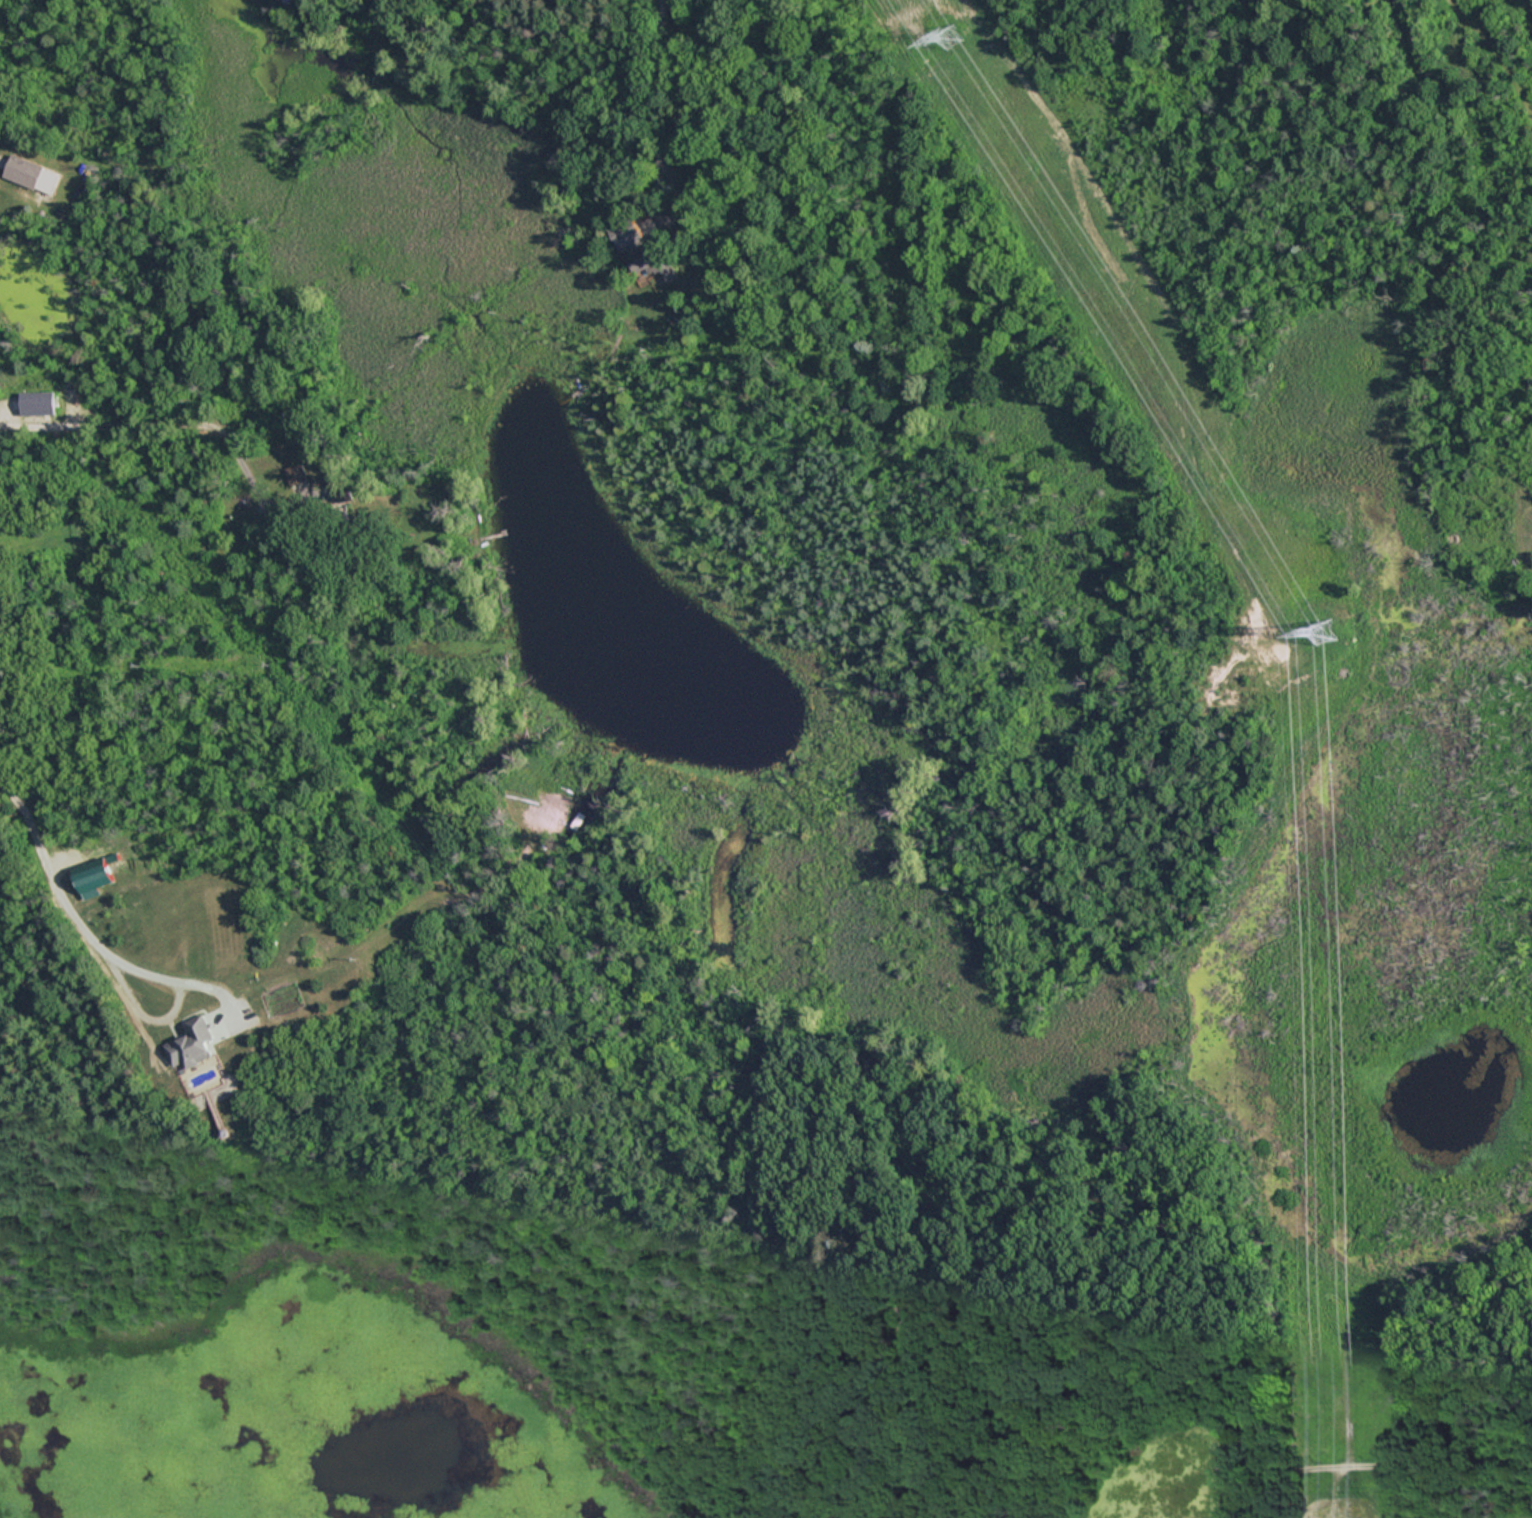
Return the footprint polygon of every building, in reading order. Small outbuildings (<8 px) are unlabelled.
[(34,189),(43,166),(9,153),(0,175),(34,189)] [(677,277),(660,238),(647,244),(633,212),(610,222),(638,285),(663,275),(666,281),(677,277)] [(53,392),(18,392),(18,415),(53,415),(53,392)] [(288,486),(306,481),(301,463),(284,468),(288,486)] [(164,1044),(172,1067),(183,1064),(185,1069),(219,1056),(202,1013),(183,1020),(188,1034),(164,1044)]
